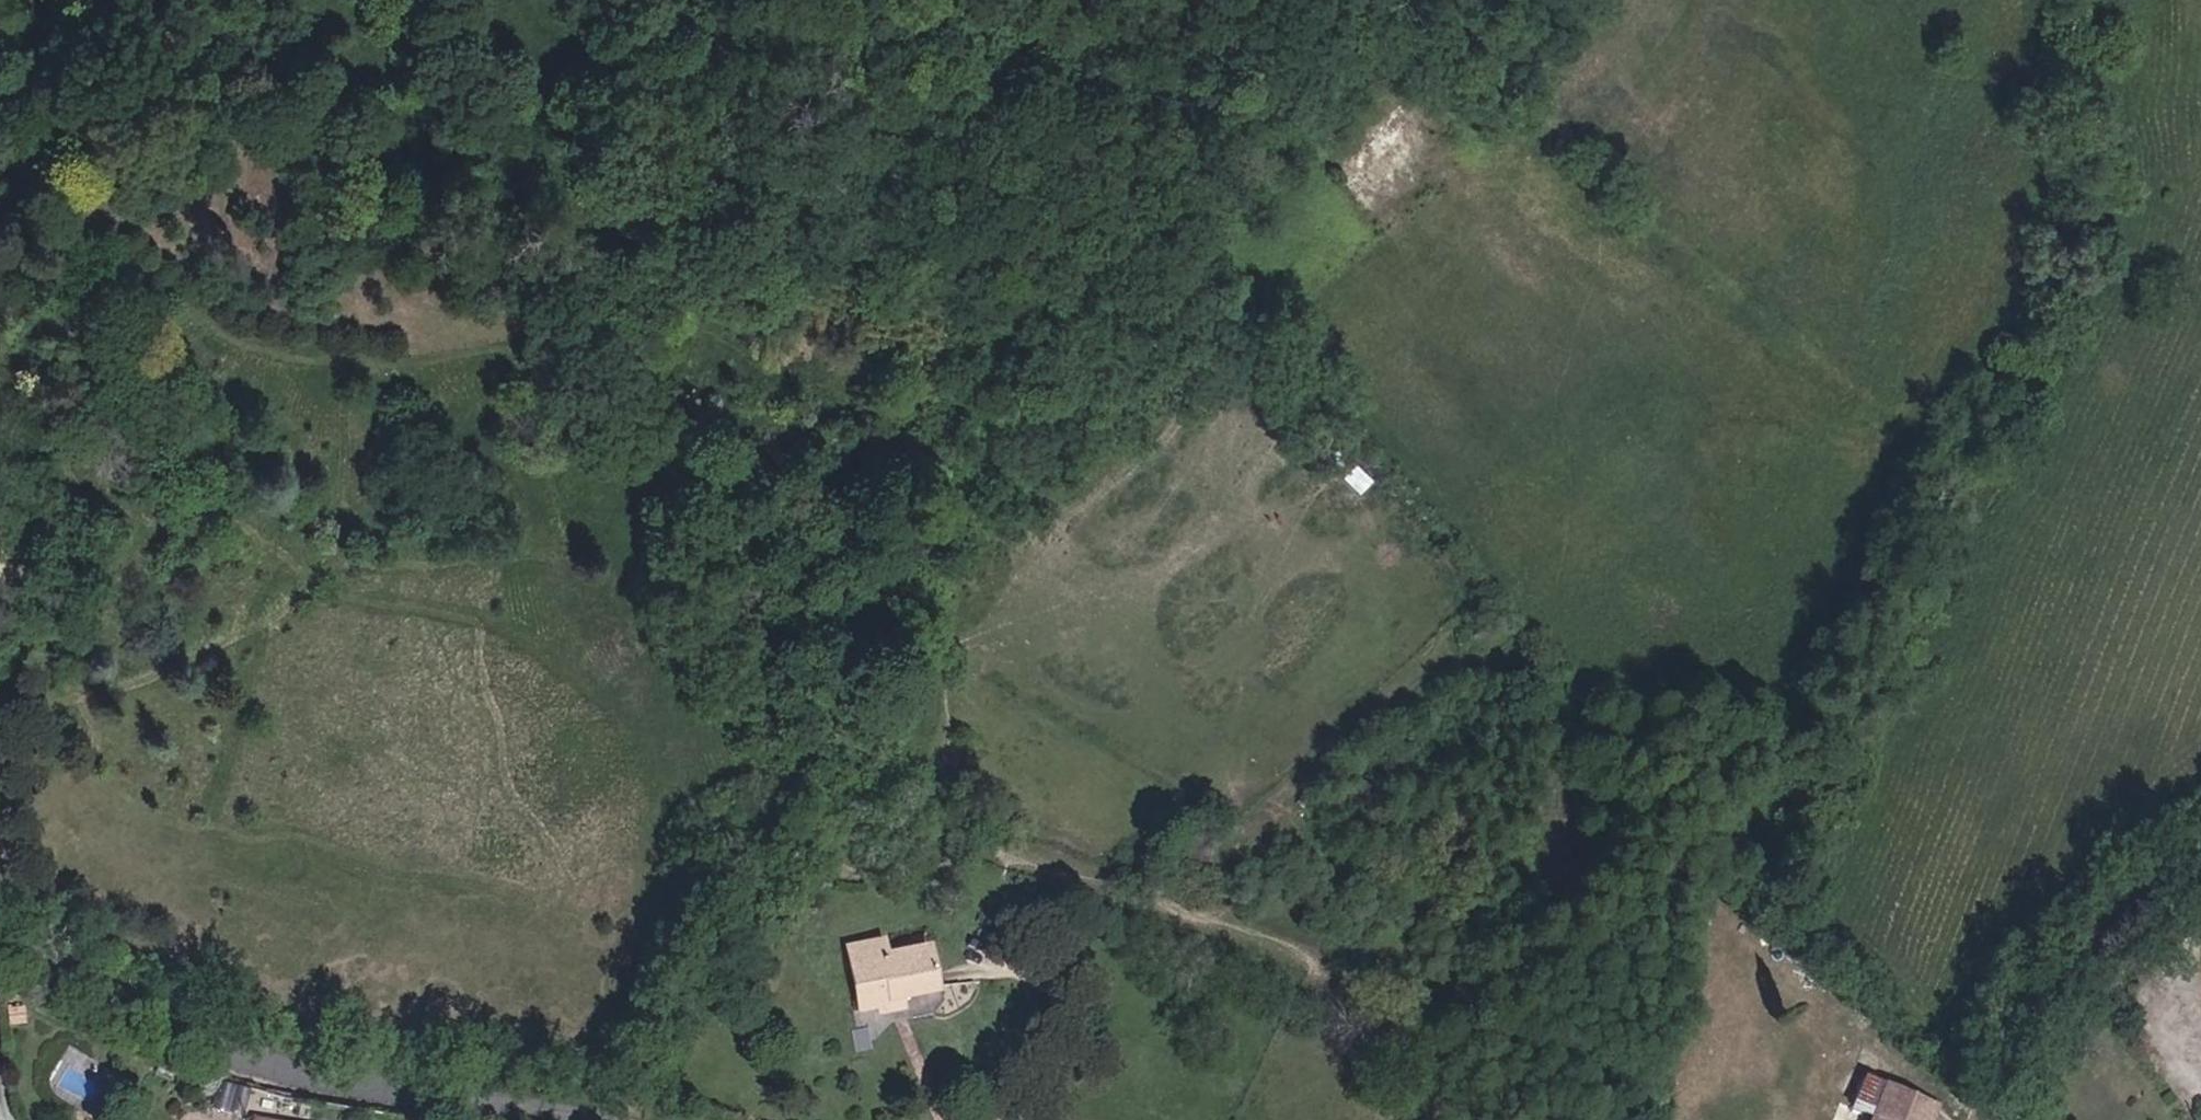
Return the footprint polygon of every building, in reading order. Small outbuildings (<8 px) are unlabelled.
[(1365,487),(1374,472),(1337,448),(1327,463),(1365,487)] [(1206,847),(1189,843),(1182,873),(1199,876),(1206,847)] [(882,956),(879,942),(845,948),(848,962),(882,956)] [(933,992),(925,949),(882,956),(848,962),(856,1012),(876,1008),(875,1003),(887,1001),(897,999),(933,992)] [(899,1009),(897,999),(887,1001),(875,1003),(876,1008),(877,1014),(899,1009)] [(1867,1078),(1853,1110),(1855,1111),(1871,1117),(1870,1119),(1934,1119),(1939,1108),(1867,1078)] [(1855,1111),(1852,1119),(1870,1119),(1871,1117),(1855,1111)]
